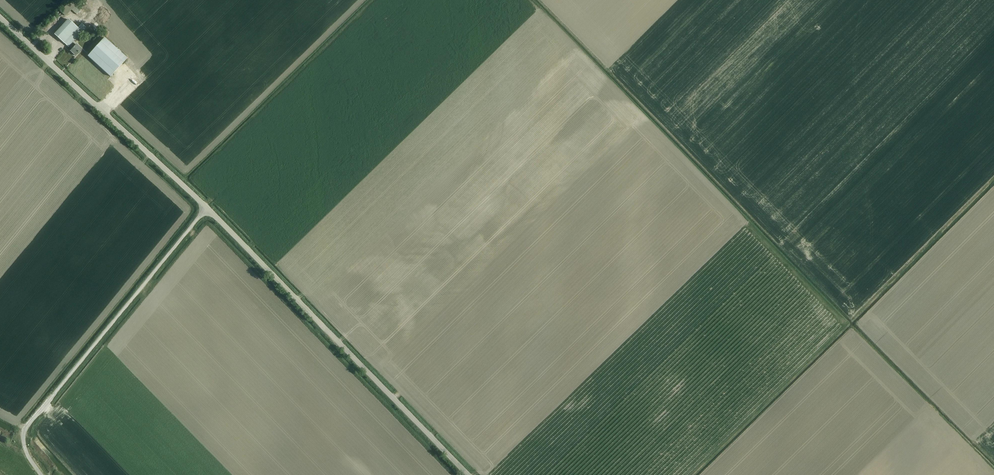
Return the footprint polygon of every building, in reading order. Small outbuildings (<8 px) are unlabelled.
[(63,19),(72,10),(83,20),(89,14),(75,0),(71,0),(58,14),(63,19)] [(77,29),(68,20),(54,34),(68,47),(69,46),(72,49),(70,51),(75,56),(81,49),(76,45),(75,46),(72,43),(87,27),(82,23),(77,29)] [(126,59),(104,38),(87,57),(109,77),(126,59)]
